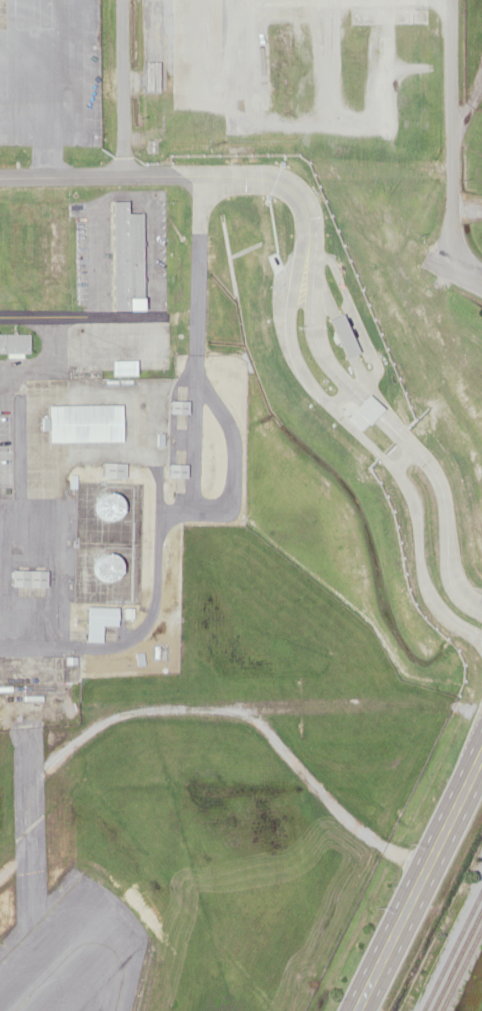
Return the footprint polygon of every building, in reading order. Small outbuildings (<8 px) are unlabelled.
[(107,308),(137,308),(136,211),(122,212),(122,199),(107,199),(107,308)] [(43,403),(43,442),(117,442),(117,403),(43,403)] [(122,463),(100,463),(100,477),(122,477),(122,463)] [(119,519),(119,510),(114,510),(114,493),(91,493),(91,519),(119,519)] [(113,554),(89,554),(89,580),(113,580),(113,554)] [(45,586),(45,570),(6,570),(6,586),(45,586)] [(81,641),(97,641),(97,626),(111,626),(111,607),(81,607),(81,641)]
